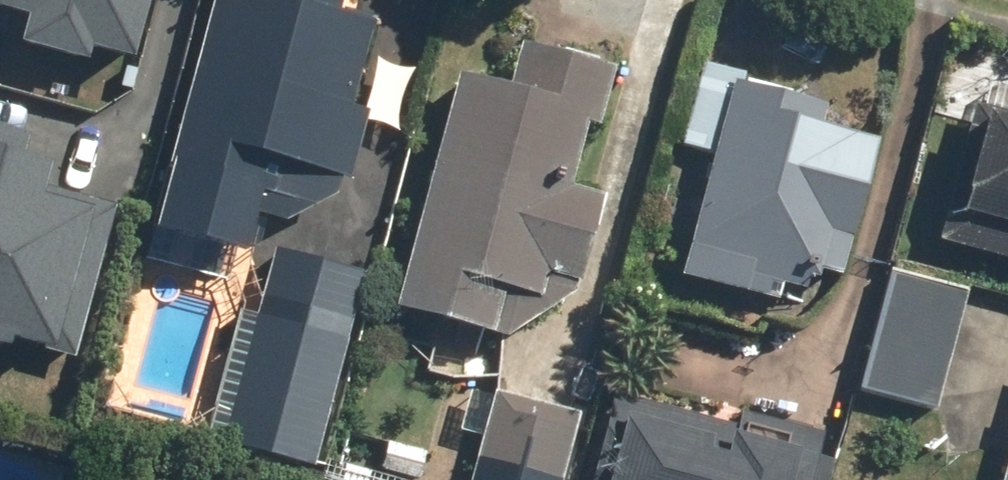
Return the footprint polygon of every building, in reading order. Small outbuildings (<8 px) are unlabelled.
[(140,59),(154,0),(0,0),(0,7),(28,14),(21,43),(94,60),(97,48),(140,59)] [(389,66),(374,62),(386,19),(345,7),(347,0),(218,0),(156,225),(249,250),(275,157),(357,179),(389,66)] [(606,195),(573,186),(590,124),(599,127),(617,58),(473,19),(394,312),(563,357),(606,195)] [(831,95),(708,61),(683,150),(713,158),(680,274),(789,304),(799,270),(845,282),(885,139),(824,122),(831,95)] [(981,107),(943,236),(1007,255),(1007,115),(981,107)] [(76,353),(121,208),(49,186),(57,159),(26,149),(31,134),(0,124),(0,345),(12,349),(16,335),(76,353)] [(363,263),(278,244),(266,301),(351,319),(363,263)] [(974,288),(895,264),(856,392),(935,416),(974,288)] [(243,336),(217,439),(319,466),(352,337),(270,316),(264,341),(243,336)] [(501,388),(474,479),(564,479),(584,413),(501,388)] [(828,434),(745,413),(741,428),(614,396),(594,471),(611,476),(610,479),(817,479),(828,434)]
